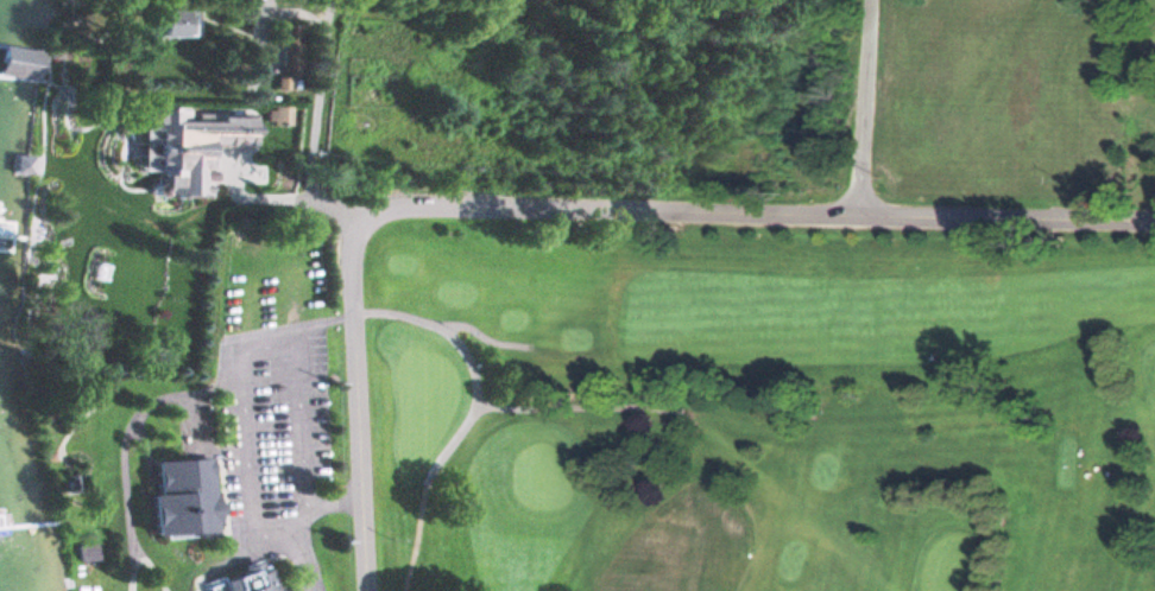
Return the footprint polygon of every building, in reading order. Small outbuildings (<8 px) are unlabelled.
[(159,8),(159,37),(194,37),(194,8),(159,8)] [(287,75),(298,75),(298,24),(279,24),(279,89),(287,89),(287,75)] [(1,79),(38,79),(38,48),(1,48),(1,79)] [(290,126),(290,104),(266,104),(265,126),(290,126)] [(183,126),(141,126),(141,169),(151,169),(151,156),(183,156),(183,126)] [(32,173),(32,155),(12,155),(12,173),(32,173)] [(154,459),(159,534),(219,530),(214,456),(154,459)] [(199,590),(287,590),(277,560),(197,586),(199,590)]
